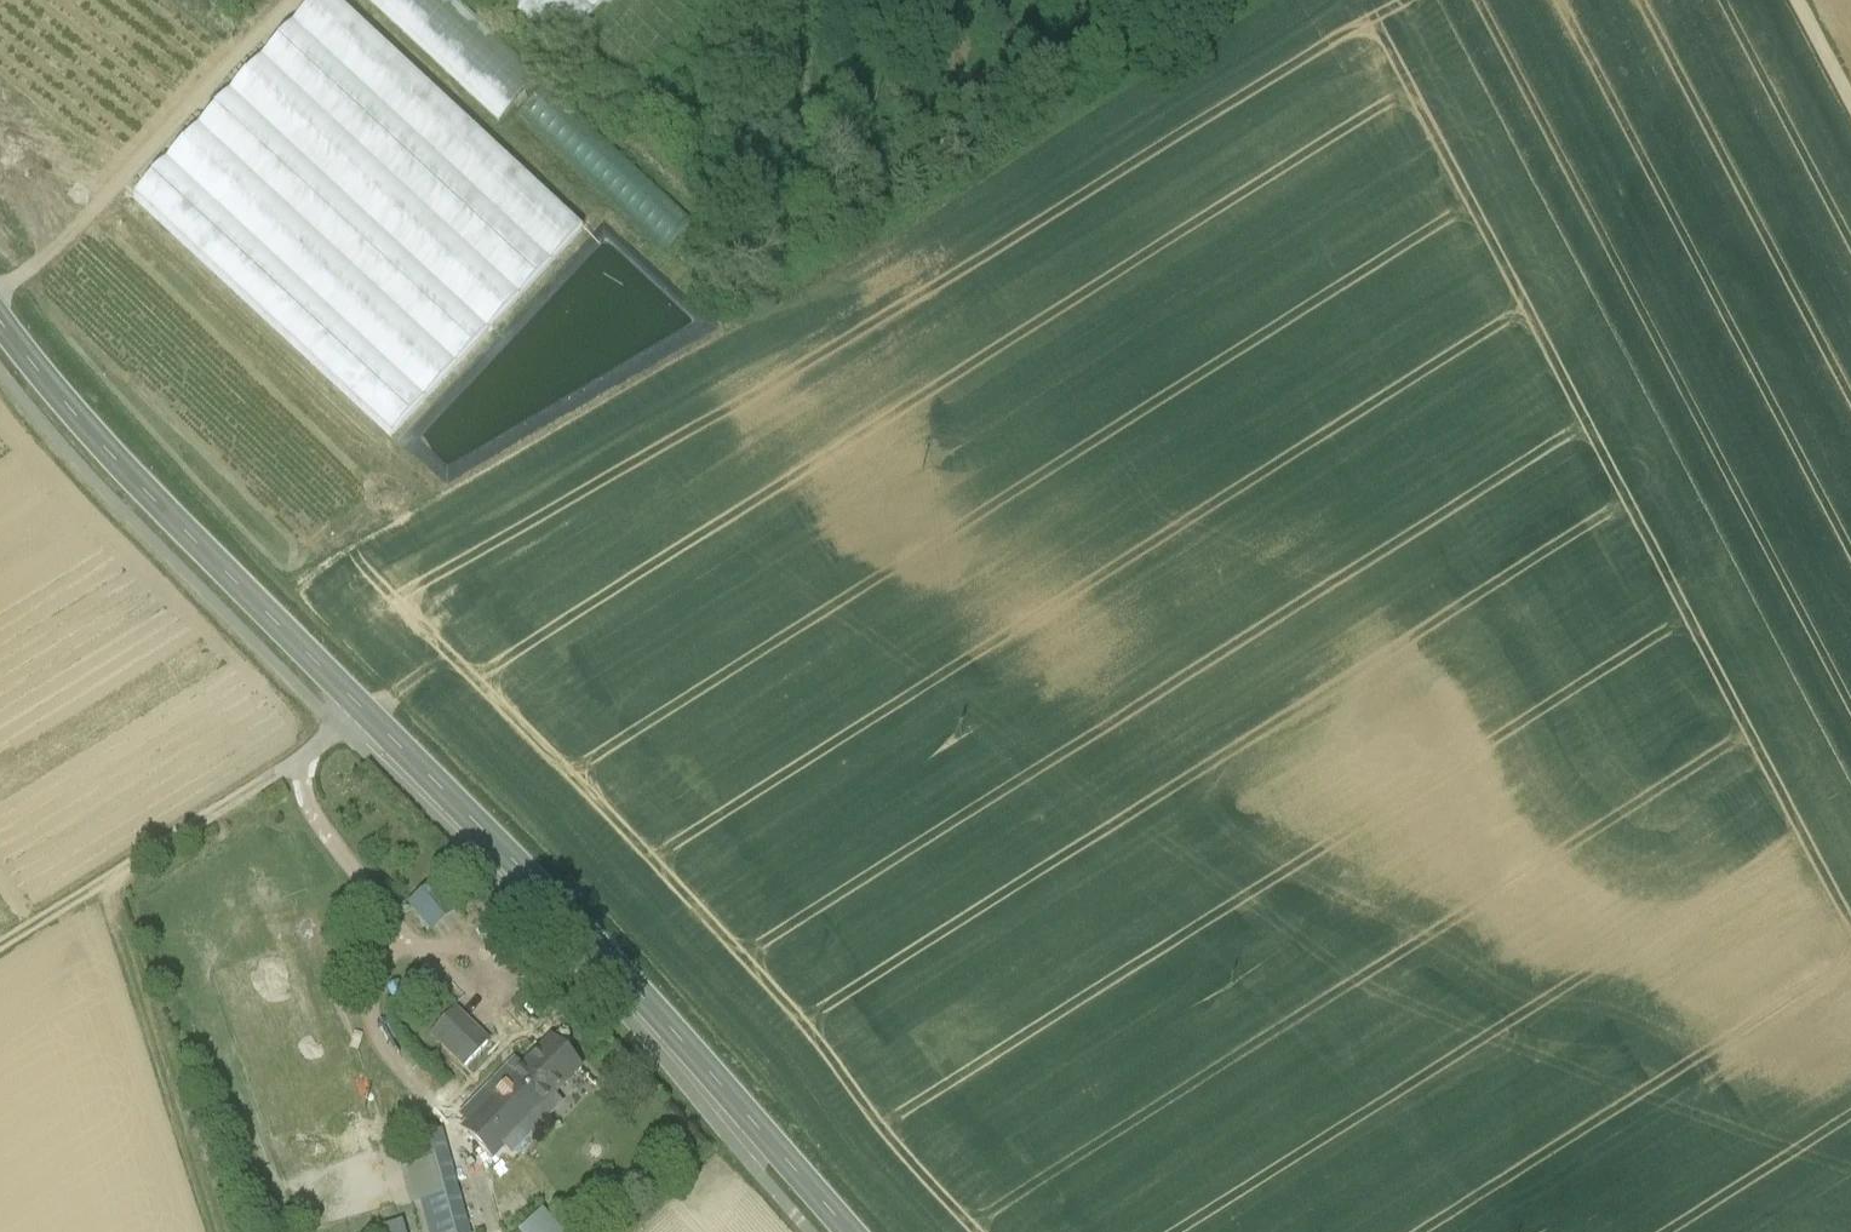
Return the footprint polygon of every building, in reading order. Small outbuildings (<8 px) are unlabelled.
[(504,130),(422,215),(596,383),(709,227),(551,81),(622,0),(358,0),(504,130)] [(577,370),(239,68),(176,138),(507,433),(536,401),(543,408),(577,370)] [(419,892),(406,900),(424,931),(437,924),(419,892)] [(431,1036),(465,1067),(486,1045),(453,1013),(431,1036)] [(483,1096),(526,1139),(546,1118),(539,1111),(579,1070),(550,1042),(510,1083),(503,1076),(483,1096)] [(420,1201),(427,1225),(462,1215),(440,1133),(414,1140),(430,1198),(420,1201)] [(462,1215),(427,1225),(429,1231),(467,1231),(462,1215)] [(387,1222),(389,1231),(403,1231),(400,1220),(387,1222)]
